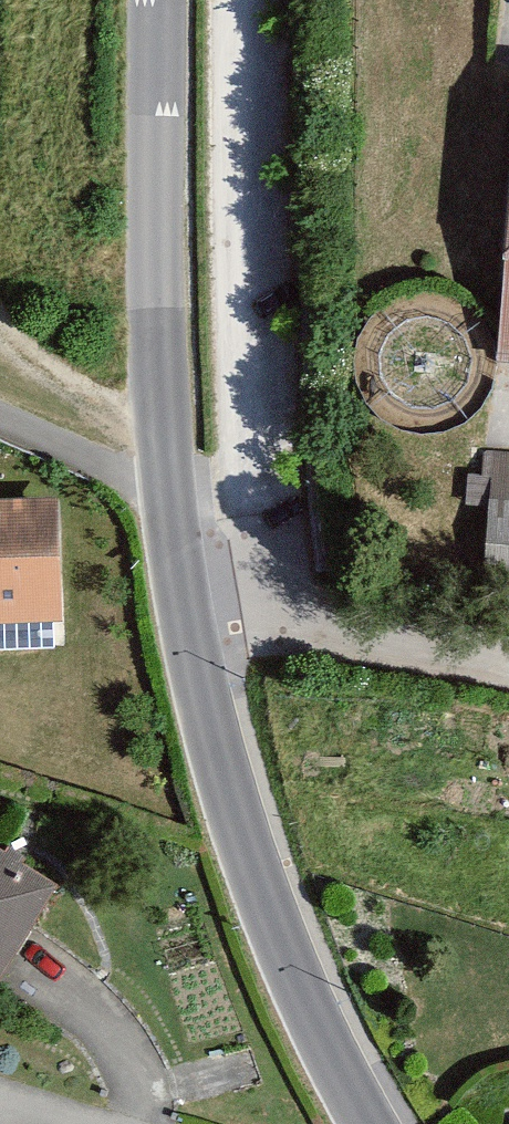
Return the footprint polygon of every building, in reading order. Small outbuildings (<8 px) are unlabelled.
[(476,560),(508,565),(508,445),(494,443),(476,560)] [(59,487),(0,489),(0,614),(64,612),(59,487)] [(54,877),(0,841),(0,967),(54,877)]
